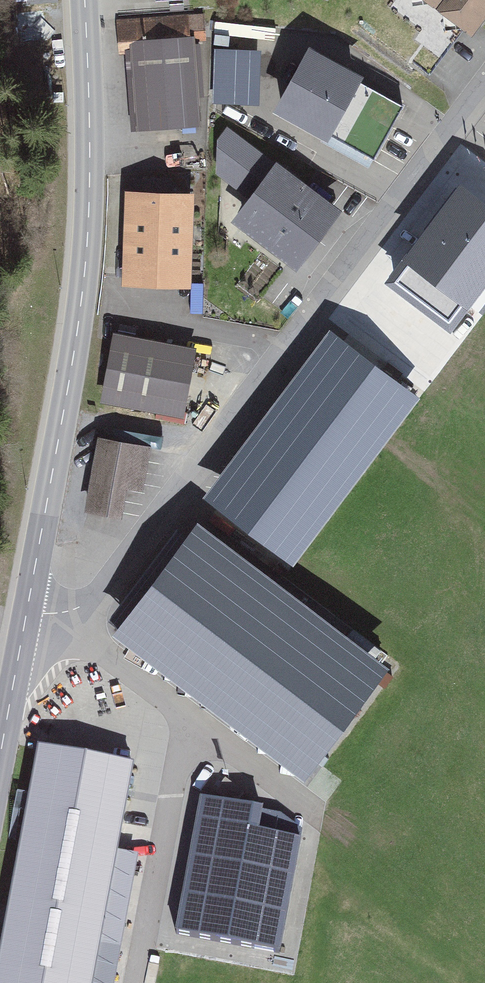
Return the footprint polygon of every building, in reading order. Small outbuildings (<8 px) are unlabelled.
[(437,6),(472,31),(484,13),(484,0),(441,0),(437,6)] [(19,42),(49,40),(47,8),(17,10),(19,42)] [(199,20),(114,23),(115,58),(122,58),(125,131),(192,128),(189,47),(200,47),(199,20)] [(359,78),(363,69),(307,39),(272,106),(323,133),(328,135),(359,78)] [(266,47),(215,45),(213,102),(264,104),(266,47)] [(403,102),(359,78),(328,135),(323,133),(320,139),(369,165),(403,102)] [(227,124),(219,135),(215,172),(246,196),(274,160),(227,124)] [(297,265),(342,205),(276,156),(274,160),(246,196),(231,217),(297,265)] [(185,195),(119,193),(116,291),(182,293),(185,195)] [(294,562),(421,392),(328,323),(201,493),(294,562)] [(179,416),(190,356),(107,342),(97,402),(179,416)] [(144,451),(93,439),(75,513),(114,522),(121,494),(133,497),(144,451)] [(109,625),(310,759),(390,640),(189,506),(109,625)] [(0,960),(0,982),(116,982),(139,856),(117,852),(133,764),(39,747),(0,960)] [(280,952),(302,830),(280,813),(263,810),(264,808),(200,797),(175,933),(280,952)]
